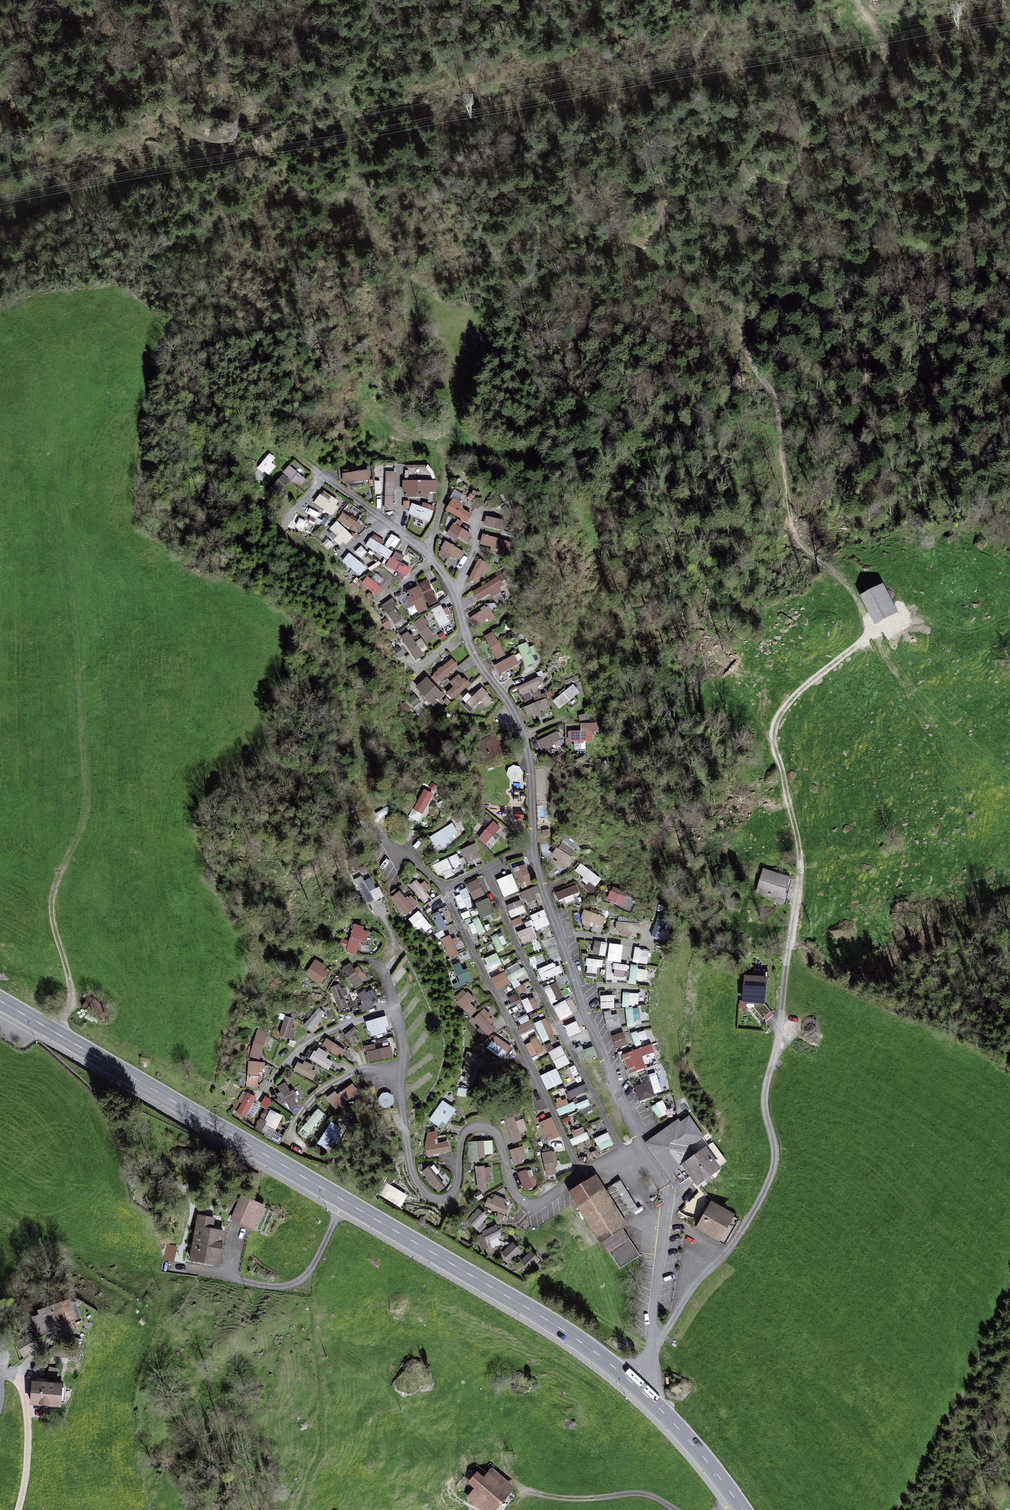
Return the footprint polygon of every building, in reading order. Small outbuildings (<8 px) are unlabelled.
[(266,475),(278,461),(270,454),(258,468),(266,475)] [(283,501),(303,477),(290,466),(269,490),(283,501)] [(344,483),(370,482),(369,470),(343,472),(344,483)] [(395,510),(396,486),(402,486),(402,473),(386,473),(385,510),(395,510)] [(405,480),(405,497),(428,497),(428,492),(437,492),(438,480),(405,480)] [(460,505),(466,496),(456,491),(445,510),(468,523),(474,513),(460,505)] [(314,503),(333,516),(343,502),(333,495),(329,501),(320,494),(314,503)] [(430,522),(434,511),(412,503),(408,514),(430,522)] [(338,521),(358,534),(363,525),(343,513),(338,521)] [(498,529),(500,519),(486,516),(484,526),(498,529)] [(338,521),(329,530),(333,534),(324,542),(330,548),(336,542),(343,548),(354,537),(338,521)] [(483,533),(480,544),(495,548),(498,538),(483,533)] [(381,555),(389,559),(393,552),(382,546),(385,541),(374,534),(365,549),(380,558),(381,555)] [(460,560),(466,552),(446,540),(438,553),(448,559),(451,555),(460,560)] [(387,570),(407,576),(410,567),(401,564),(404,554),(393,551),(387,570)] [(343,561),(360,577),(368,569),(350,553),(343,561)] [(468,580),(480,585),(488,567),(476,562),(468,580)] [(373,572),(363,584),(376,595),(386,583),(373,572)] [(472,591),(479,603),(505,588),(498,576),(472,591)] [(429,606),(439,601),(428,579),(418,584),(429,606)] [(406,591),(418,615),(429,609),(417,586),(406,591)] [(883,587),(860,599),(875,628),(898,616),(883,587)] [(394,625),(403,619),(395,608),(398,606),(393,598),(381,606),(394,625)] [(441,628),(451,623),(442,605),(432,610),(441,628)] [(477,628),(495,615),(487,605),(470,619),(477,628)] [(424,642),(433,639),(426,617),(417,620),(424,642)] [(401,638),(416,659),(430,650),(421,638),(417,641),(410,631),(401,638)] [(493,631),(484,637),(499,659),(508,654),(493,631)] [(519,644),(524,666),(534,663),(529,642),(519,644)] [(501,675),(520,663),(514,653),(494,665),(501,675)] [(452,658),(432,674),(439,683),(459,667),(452,658)] [(460,674),(444,689),(455,700),(470,684),(460,674)] [(427,676),(415,688),(433,706),(445,695),(427,676)] [(541,676),(518,686),(525,704),(543,697),(538,686),(544,684),(541,676)] [(559,708),(581,693),(574,684),(552,700),(559,708)] [(465,702),(473,709),(489,693),(481,685),(465,702)] [(486,708),(494,701),(490,696),(482,702),(486,708)] [(547,698),(524,706),(528,717),(551,709),(547,698)] [(581,731),(568,731),(569,742),(594,741),(593,722),(581,723),(581,731)] [(541,750),(562,739),(558,731),(537,741),(541,750)] [(537,769),(537,777),(547,777),(547,768),(537,769)] [(419,796),(410,817),(421,822),(430,801),(419,796)] [(486,845),(501,828),(494,821),(478,838),(486,845)] [(452,822),(429,836),(437,848),(459,834),(452,822)] [(565,870),(575,861),(570,855),(574,851),(565,841),(550,854),(565,870)] [(475,843),(460,850),(466,863),(481,856),(475,843)] [(433,865),(438,875),(462,863),(457,853),(433,865)] [(575,872),(596,888),(603,879),(581,863),(575,872)] [(513,868),(522,889),(533,884),(524,864),(513,868)] [(757,892),(784,900),(790,880),(763,872),(757,892)] [(497,879),(504,897),(519,891),(512,873),(497,879)] [(372,875),(356,882),(366,905),(383,897),(372,875)] [(432,888),(424,878),(412,887),(424,903),(430,898),(433,902),(441,896),(434,887),(432,888)] [(472,899),(484,896),(479,879),(467,883),(472,899)] [(576,884),(555,892),(559,903),(580,894),(576,884)] [(392,898),(406,915),(419,905),(405,887),(392,898)] [(536,887),(521,892),(525,904),(540,899),(536,887)] [(467,889),(454,895),(462,911),(474,905),(467,889)] [(607,901),(624,906),(627,895),(610,891),(607,901)] [(481,917),(495,911),(489,898),(475,904),(481,917)] [(523,900),(507,904),(510,917),(526,914),(523,900)] [(444,907),(431,916),(441,931),(454,922),(444,907)] [(409,916),(424,935),(433,927),(418,909),(409,916)] [(545,910),(531,915),(537,930),(550,924),(545,910)] [(583,912),(581,927),(603,930),(605,915),(583,912)] [(617,921),(616,934),(632,935),(632,932),(641,932),(641,922),(617,921)] [(350,940),(342,939),(340,951),(358,954),(360,943),(367,944),(370,928),(353,925),(350,940)] [(522,945),(537,939),(532,926),(518,932),(522,945)] [(460,955),(451,935),(441,939),(450,960),(460,955)] [(507,949),(503,935),(493,938),(498,952),(507,949)] [(594,940),(593,954),(607,956),(608,942),(594,940)] [(608,961),(630,962),(631,944),(608,944),(608,961)] [(636,947),(634,962),(647,964),(650,949),(636,947)] [(497,953),(484,959),(489,970),(502,965),(497,953)] [(588,958),(585,976),(599,977),(602,960),(588,958)] [(543,982),(564,972),(558,960),(538,970),(543,982)] [(354,987),(366,979),(353,961),(342,968),(354,987)] [(313,965),(307,975),(323,985),(329,975),(322,970),(324,966),(318,962),(316,967),(313,965)] [(474,982),(469,969),(464,971),(461,962),(449,966),(457,988),(474,982)] [(607,981),(627,982),(628,964),(607,964),(607,981)] [(638,984),(639,966),(630,965),(629,983),(638,984)] [(491,977),(496,990),(511,985),(506,972),(491,977)] [(761,974),(746,972),(744,1001),(762,1002),(764,979),(761,979),(761,974)] [(552,1004),(564,998),(556,982),(544,988),(552,1004)] [(343,983),(331,987),(338,1010),(350,1007),(343,983)] [(358,994),(364,1011),(373,1008),(367,991),(358,994)] [(471,1002),(474,999),(469,992),(457,1001),(469,1017),(478,1011),(471,1002)] [(623,992),(623,1005),(639,1006),(639,993),(623,992)] [(614,1008),(613,995),(601,995),(601,1009),(614,1008)] [(526,1012),(538,1010),(536,998),(524,1000),(526,1012)] [(553,1006),(561,1021),(574,1014),(566,1000),(553,1006)] [(313,1031),(327,1013),(319,1007),(305,1025),(313,1031)] [(641,1025),(641,1008),(626,1008),(627,1025),(641,1025)] [(498,1029),(486,1009),(472,1018),(485,1037),(498,1029)] [(525,1011),(515,1017),(524,1032),(534,1026),(525,1011)] [(605,1014),(607,1027),(620,1026),(618,1012),(605,1014)] [(674,1026),(674,1012),(662,1012),(662,1026),(674,1026)] [(385,1016),(366,1021),(371,1037),(377,1035),(378,1039),(390,1035),(385,1016)] [(285,1017),(279,1035),(293,1040),(300,1022),(285,1017)] [(535,1022),(543,1042),(555,1038),(547,1018),(535,1022)] [(565,1026),(569,1036),(581,1031),(577,1021),(565,1026)] [(345,1035),(352,1044),(360,1038),(354,1029),(345,1035)] [(262,1059),(267,1032),(256,1030),(251,1057),(262,1059)] [(633,1034),(635,1042),(647,1039),(646,1031),(633,1034)] [(616,1048),(628,1045),(625,1032),(613,1035),(616,1048)] [(496,1035),(487,1048),(503,1059),(512,1046),(496,1035)] [(531,1058),(544,1053),(538,1037),(525,1042),(531,1058)] [(343,1057),(347,1049),(326,1039),(322,1047),(343,1057)] [(630,1074),(659,1062),(651,1043),(622,1055),(630,1074)] [(367,1061),(394,1058),(392,1047),(376,1049),(376,1044),(366,1045),(367,1061)] [(549,1052),(558,1069),(570,1063),(561,1045),(549,1052)] [(316,1048),(310,1059),(331,1070),(337,1060),(316,1048)] [(467,1052),(459,1087),(473,1089),(480,1055),(467,1052)] [(258,1088),(263,1063),(250,1060),(245,1086),(258,1088)] [(298,1060),(293,1071),(314,1081),(319,1069),(298,1060)] [(547,1090),(563,1084),(557,1068),(541,1075),(547,1090)] [(651,1081),(634,1085),(639,1101),(656,1096),(651,1081)] [(295,1098),(303,1095),(300,1088),(290,1092),(287,1082),(278,1086),(286,1109),(298,1105),(295,1098)] [(353,1083),(328,1098),(334,1108),(359,1092),(353,1083)] [(245,1091),(234,1110),(246,1117),(257,1097),(245,1091)] [(379,1095),(382,1108),(394,1105),(392,1093),(379,1095)] [(261,1106),(268,1109),(271,1099),(264,1097),(261,1106)] [(575,1103),(568,1104),(568,1097),(556,1098),(558,1115),(576,1112),(575,1103)] [(429,1120),(443,1130),(457,1109),(443,1100),(429,1120)] [(576,1103),(578,1113),(592,1111),(590,1101),(576,1103)] [(663,1101),(652,1106),(658,1117),(668,1112),(663,1101)] [(276,1130),(283,1116),(266,1107),(256,1128),(262,1131),(266,1125),(276,1130)] [(318,1108),(298,1133),(306,1139),(326,1114),(318,1108)] [(332,1115),(314,1152),(329,1159),(348,1123),(332,1115)] [(552,1117),(539,1122),(548,1141),(560,1136),(552,1117)] [(522,1140),(520,1132),(528,1130),(524,1118),(507,1123),(512,1143),(522,1140)] [(689,1118),(652,1144),(680,1184),(691,1176),(684,1166),(694,1159),(690,1154),(692,1152),(688,1146),(702,1136),(689,1118)] [(266,1126),(263,1132),(272,1137),(275,1131),(266,1126)] [(574,1144),(589,1140),(585,1127),(570,1132),(574,1144)] [(428,1155),(452,1152),(450,1140),(437,1142),(436,1132),(424,1133),(428,1155)] [(595,1138),(601,1151),(614,1145),(608,1132),(595,1138)] [(485,1154),(494,1153),(493,1140),(468,1141),(470,1160),(486,1159),(485,1154)] [(524,1146),(509,1149),(513,1165),(527,1162),(524,1146)] [(560,1172),(555,1150),(542,1153),(547,1175),(560,1172)] [(704,1153),(688,1165),(699,1180),(715,1168),(704,1153)] [(439,1193),(447,1186),(437,1174),(440,1172),(433,1164),(422,1172),(439,1193)] [(490,1166),(476,1166),(477,1189),(487,1189),(486,1177),(491,1177),(490,1166)] [(519,1172),(523,1190),(535,1187),(531,1169),(519,1172)] [(573,1193),(620,1268),(639,1256),(621,1228),(627,1225),(597,1178),(573,1193)] [(484,1206),(504,1214),(508,1202),(489,1195),(484,1206)] [(242,1198),(233,1219),(253,1228),(263,1207),(242,1198)] [(738,1220),(711,1205),(704,1218),(701,1216),(696,1225),(726,1242),(738,1220)] [(467,1220),(477,1229),(488,1217),(478,1208),(467,1220)] [(213,1219),(199,1217),(191,1260),(214,1264),(217,1244),(221,1245),(224,1232),(211,1230),(213,1219)] [(490,1249),(504,1242),(496,1225),(482,1232),(490,1249)] [(502,1253),(511,1262),(522,1249),(513,1241),(502,1253)] [(521,1261),(530,1270),(541,1259),(531,1250),(521,1261)] [(41,1315),(35,1317),(41,1336),(53,1332),(51,1327),(74,1319),(76,1323),(81,1321),(75,1303),(69,1302),(63,1304),(59,1295),(48,1299),(51,1307),(40,1311),(41,1315)] [(31,1336),(17,1344),(23,1355),(37,1347),(31,1336)] [(79,1352),(55,1348),(53,1356),(77,1360),(79,1352)] [(57,1377),(59,1369),(50,1367),(48,1375),(57,1377)] [(36,1383),(33,1383),(31,1403),(33,1417),(43,1418),(43,1414),(48,1414),(49,1404),(60,1405),(61,1385),(47,1384),(47,1380),(37,1379),(36,1383)] [(473,1494),(491,1509),(494,1509),(510,1491),(489,1474),(484,1480),(471,1469),(465,1477),(478,1488),(473,1494)]
